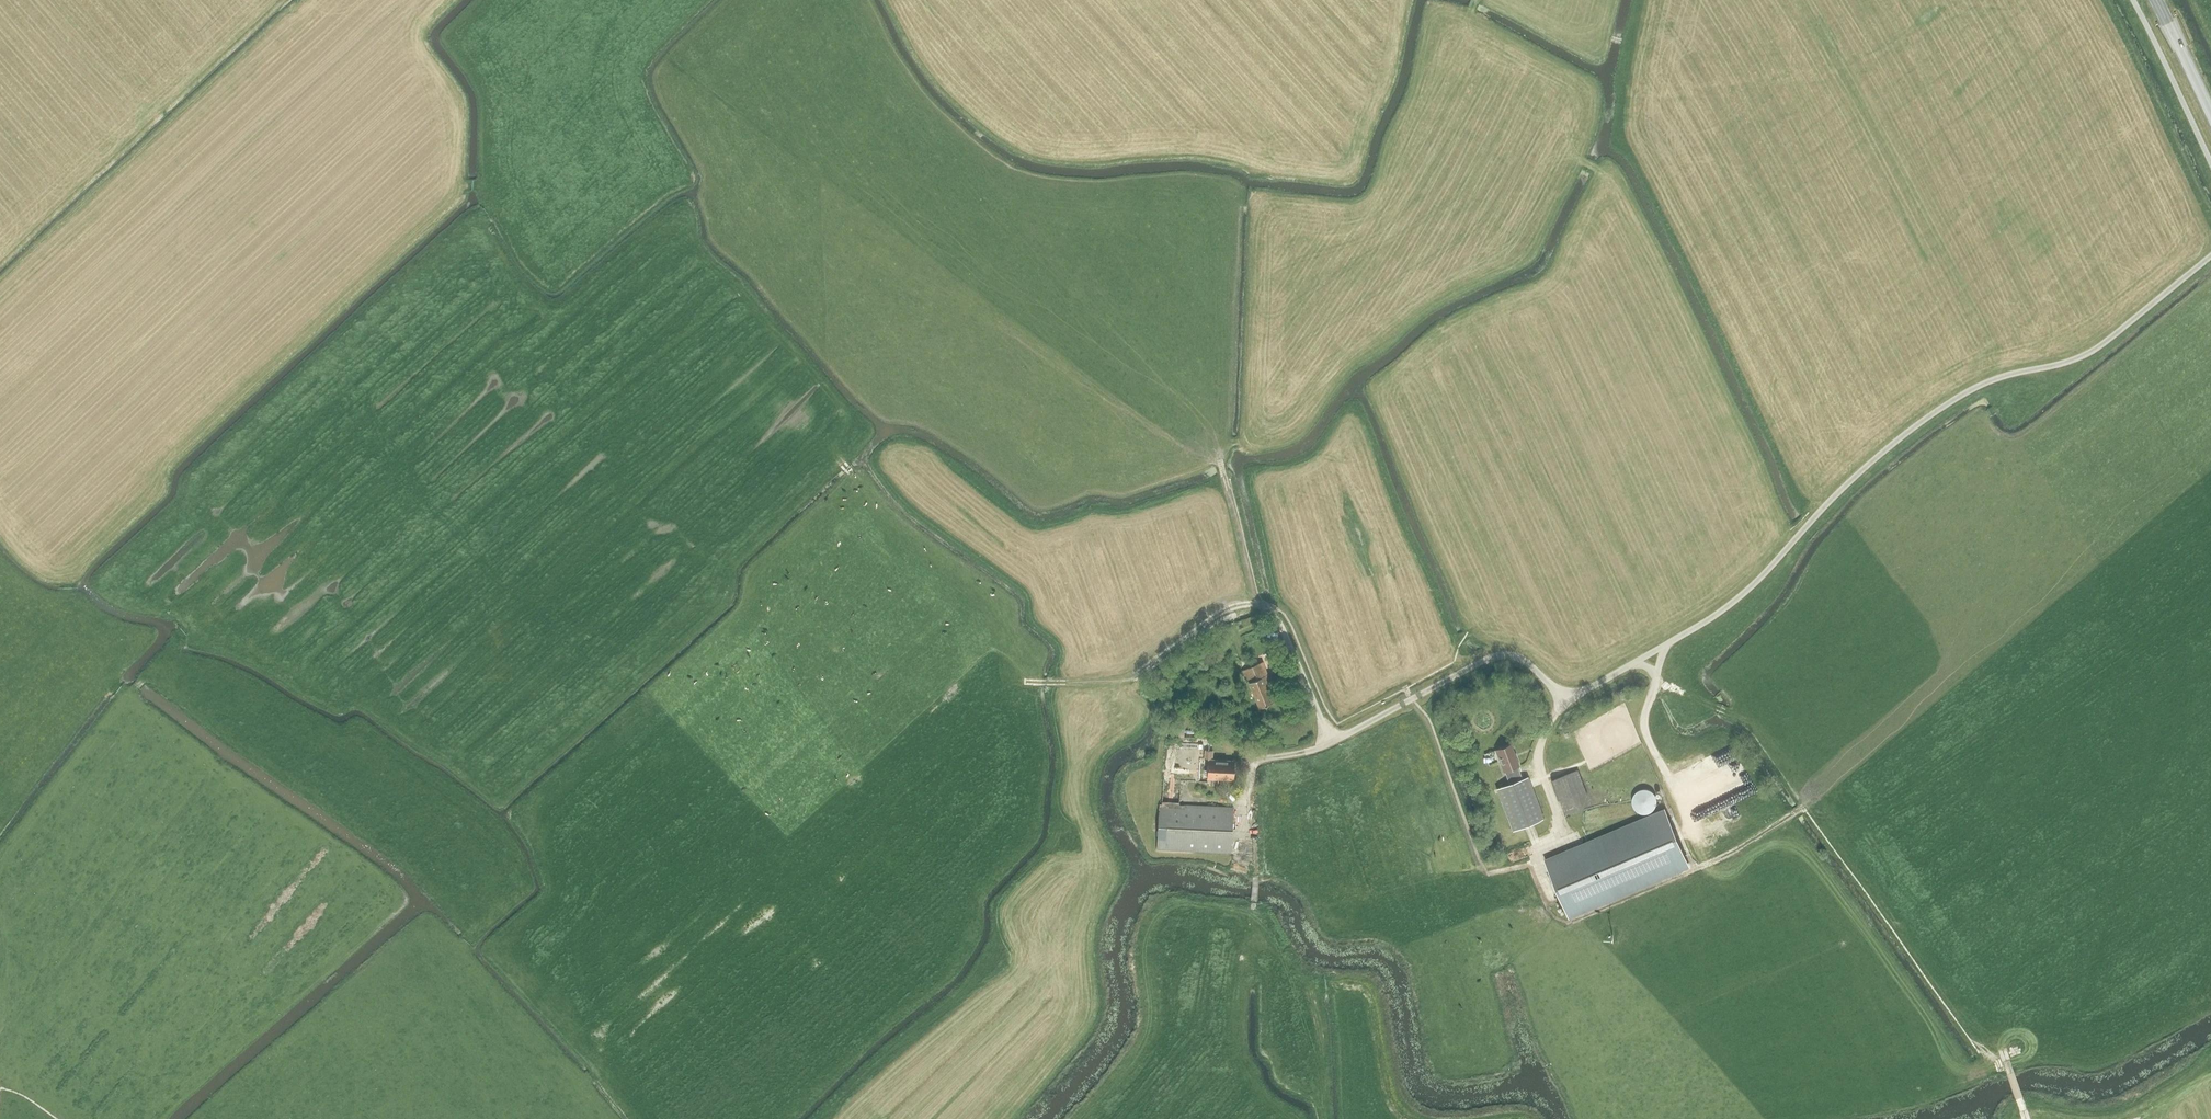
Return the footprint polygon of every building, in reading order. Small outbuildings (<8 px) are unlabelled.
[(1244,626),(1257,622),(1255,615),(1242,620),(1244,626)] [(1246,675),(1249,682),(1250,682),(1249,683),(1259,708),(1280,699),(1269,674),(1268,674),(1263,662),(1243,670),(1245,676),(1246,675)] [(1173,736),(1169,736),(1162,804),(1160,804),(1158,849),(1231,853),(1233,807),(1179,805),(1181,781),(1208,782),(1208,779),(1234,780),(1235,761),(1212,759),(1213,751),(1209,751),(1210,739),(1197,738),(1197,731),(1185,730),(1185,729),(1174,728),(1173,736)] [(1510,744),(1494,750),(1503,773),(1505,772),(1509,784),(1522,779),(1517,767),(1519,766),(1510,744)] [(1565,775),(1551,781),(1564,816),(1583,810),(1587,795),(1578,770),(1565,775)] [(1509,784),(1496,789),(1510,830),(1543,819),(1527,777),(1522,779),(1509,784)] [(1657,803),(1657,800),(1657,798),(1656,795),(1655,793),(1653,792),(1652,790),(1650,789),(1648,789),(1646,789),(1643,789),(1641,790),(1639,791),(1637,792),(1634,796),(1633,798),(1633,800),(1633,803),(1633,805),(1634,807),(1635,809),(1637,810),(1638,812),(1640,813),(1642,813),(1645,814),(1647,813),(1650,813),(1652,811),(1653,810),(1655,809),(1656,807),(1657,805),(1657,803)] [(1546,861),(1570,916),(1688,866),(1665,811),(1546,861)]
